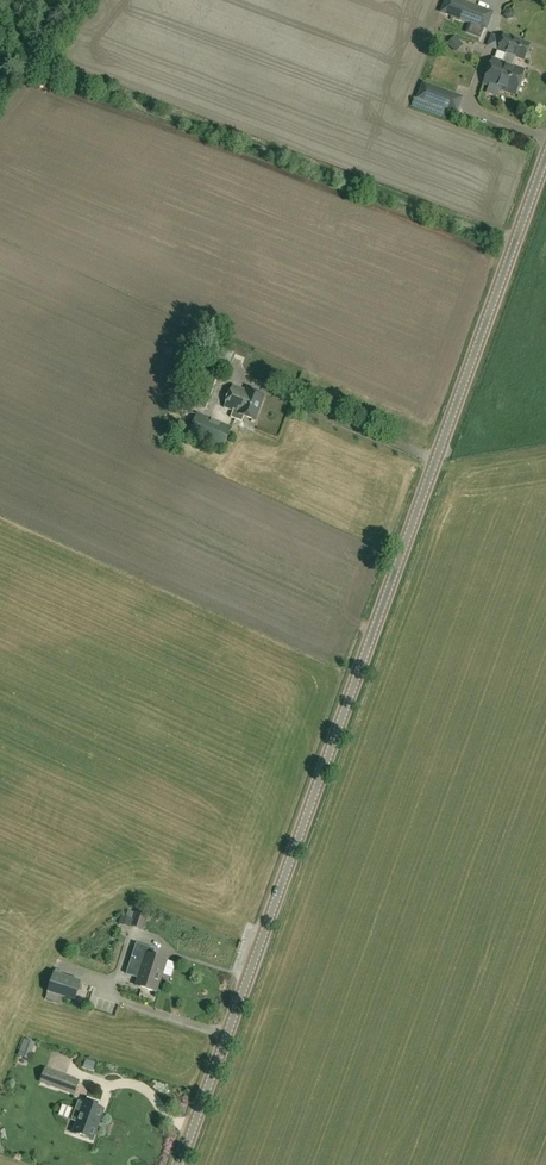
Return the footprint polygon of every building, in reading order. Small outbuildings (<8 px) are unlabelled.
[(487,28),(492,14),(460,1),(454,16),(487,28)] [(456,34),(450,41),(460,49),(466,42),(456,34)] [(506,54),(515,58),(515,57),(524,61),(530,45),(504,35),(498,51),(506,54)] [(511,67),(515,58),(506,54),(503,63),(492,59),(483,84),(514,96),(524,71),(511,67)] [(454,95),(423,85),(418,99),(449,109),(446,108),(450,94),(454,96),(454,95)] [(234,358),(235,354),(222,349),(216,364),(206,360),(203,367),(198,365),(191,384),(195,385),(193,390),(188,389),(184,403),(189,404),(187,410),(195,413),(197,407),(205,409),(216,382),(211,380),(213,376),(220,380),(225,368),(228,369),(234,358)] [(244,391),(232,386),(224,408),(234,412),(231,419),(242,422),(244,417),(255,421),(264,397),(245,390),(244,391)] [(231,429),(196,414),(188,434),(224,448),(229,435),(234,437),(237,430),(232,428),(231,429)] [(132,926),(141,929),(146,915),(136,912),(132,926)] [(165,963),(145,957),(143,963),(131,959),(126,977),(138,981),(135,988),(154,995),(165,963)] [(75,1003),(81,982),(53,974),(47,993),(75,1003)] [(18,1057),(28,1061),(34,1045),(24,1041),(18,1057)] [(82,1070),(92,1073),(96,1064),(85,1060),(82,1070)] [(40,1084),(75,1097),(80,1083),(45,1070),(40,1084)] [(84,1105),(83,1104),(80,1114),(75,1112),(72,1122),(77,1124),(73,1135),(93,1142),(103,1111),(97,1109),(99,1103),(86,1099),(84,1105)]
